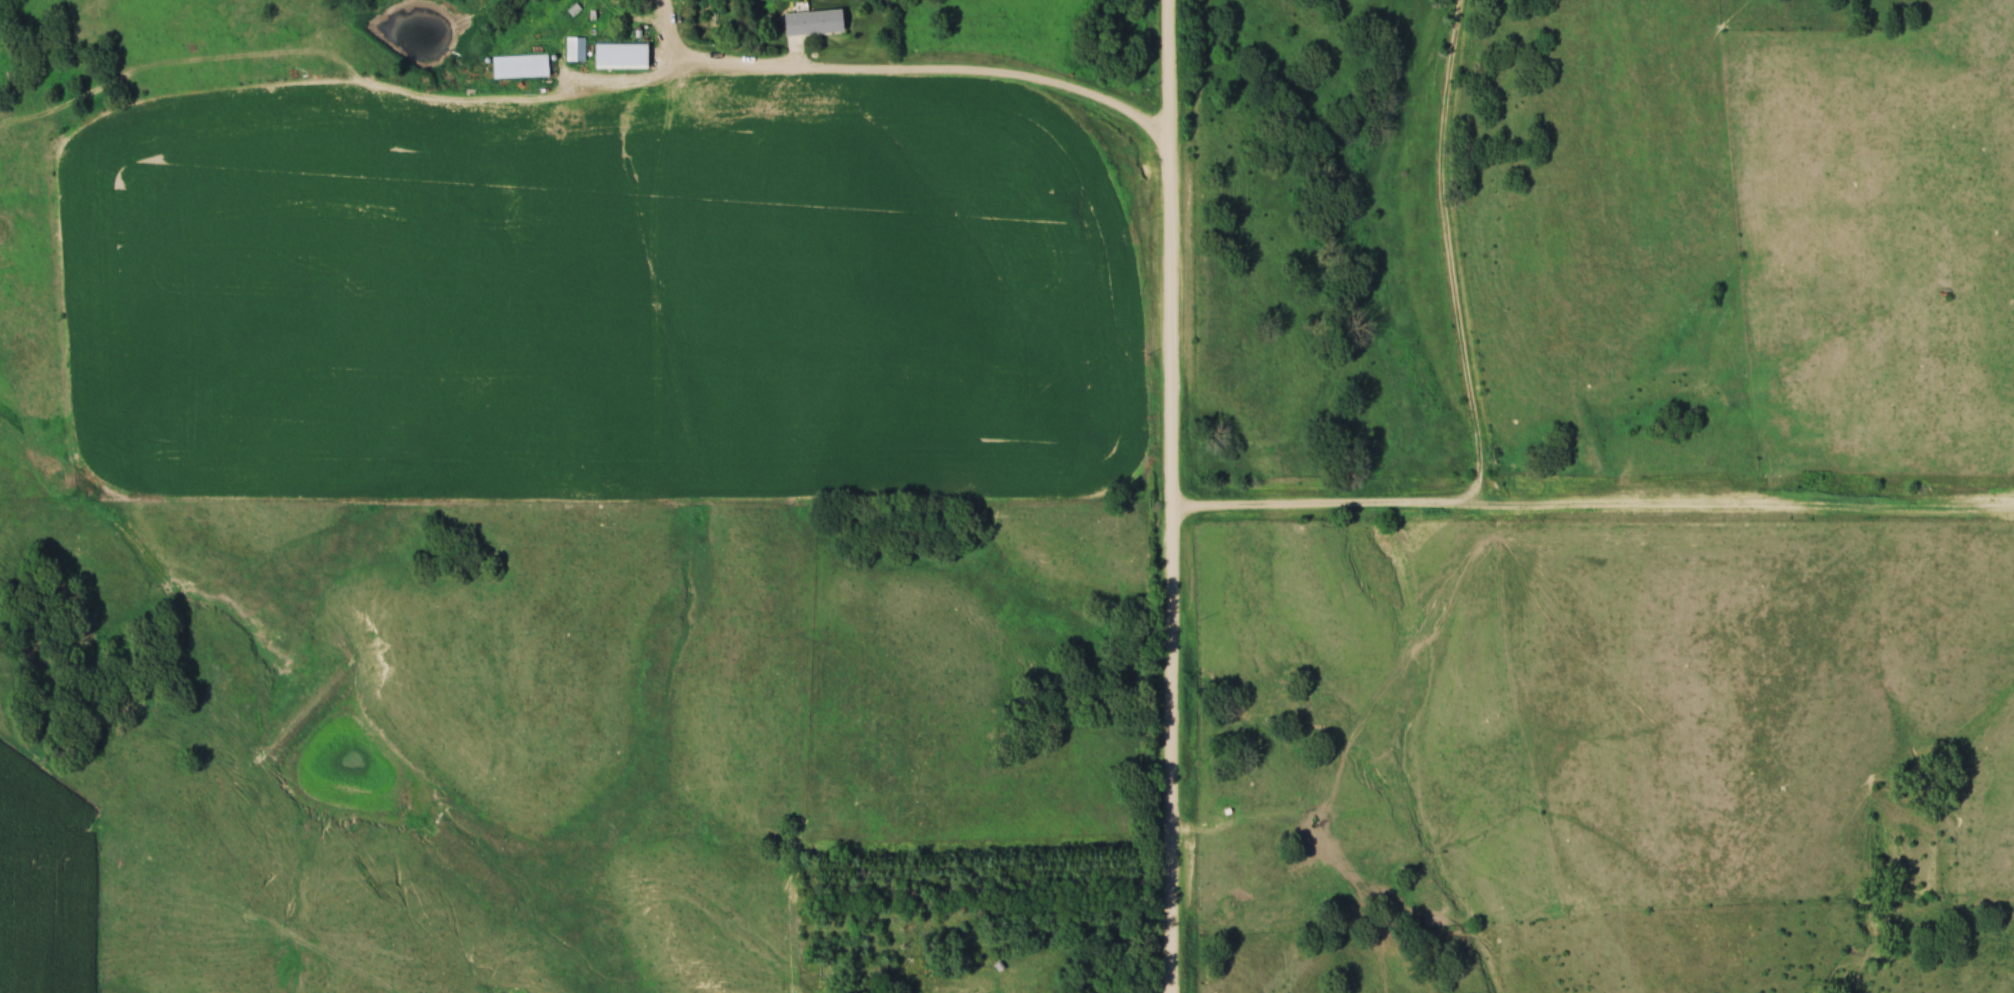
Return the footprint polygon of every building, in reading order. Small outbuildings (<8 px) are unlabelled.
[(786,11),(788,34),(847,30),(845,7),(786,11)] [(597,42),(597,68),(649,68),(649,42),(597,42)] [(495,77),(550,76),(549,54),(494,55),(495,77)]
